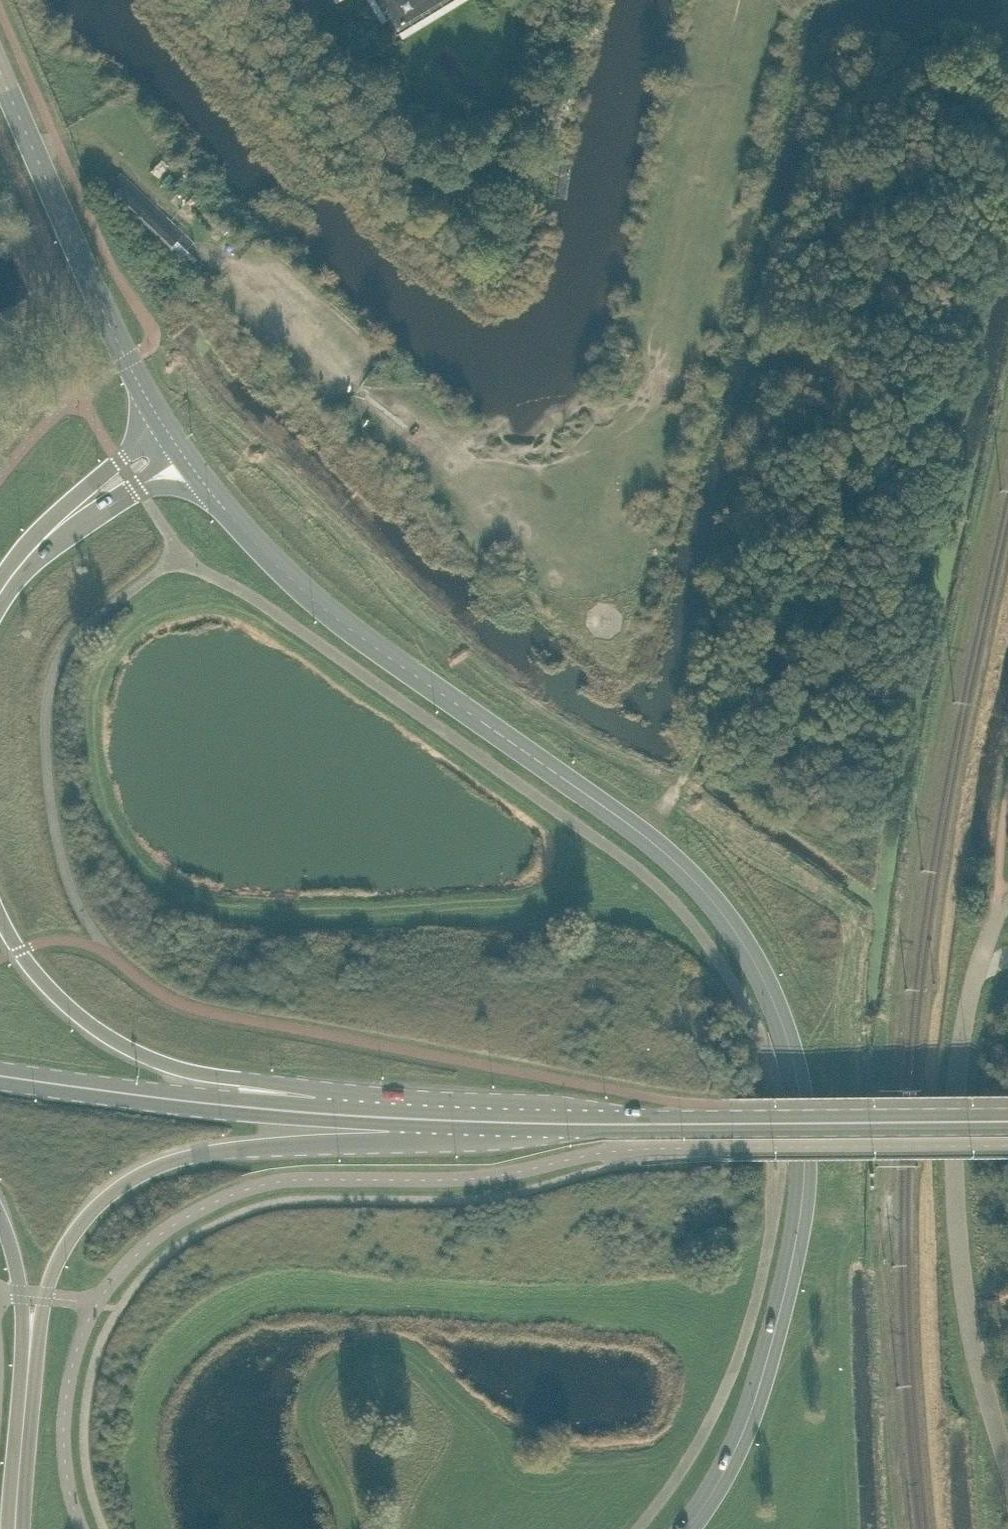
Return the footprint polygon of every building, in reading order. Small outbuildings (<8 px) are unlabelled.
[(397,36),(456,0),(375,0),(397,36)] [(441,201),(450,194),(443,186),(435,192),(441,201)] [(170,249),(177,242),(120,188),(113,195),(170,249)]
